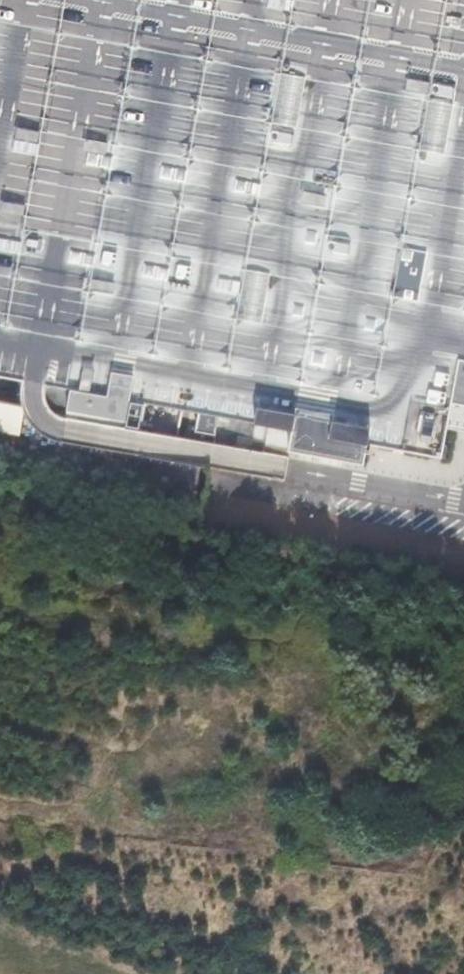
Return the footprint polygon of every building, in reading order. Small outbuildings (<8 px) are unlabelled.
[(21,407),(26,420),(36,430),(56,442),(283,482),(290,450),(337,460),(369,466),(374,446),(463,464),(463,0),(0,0),(0,403),(21,407)] [(0,409),(0,431),(18,435),(23,414),(0,409)]
